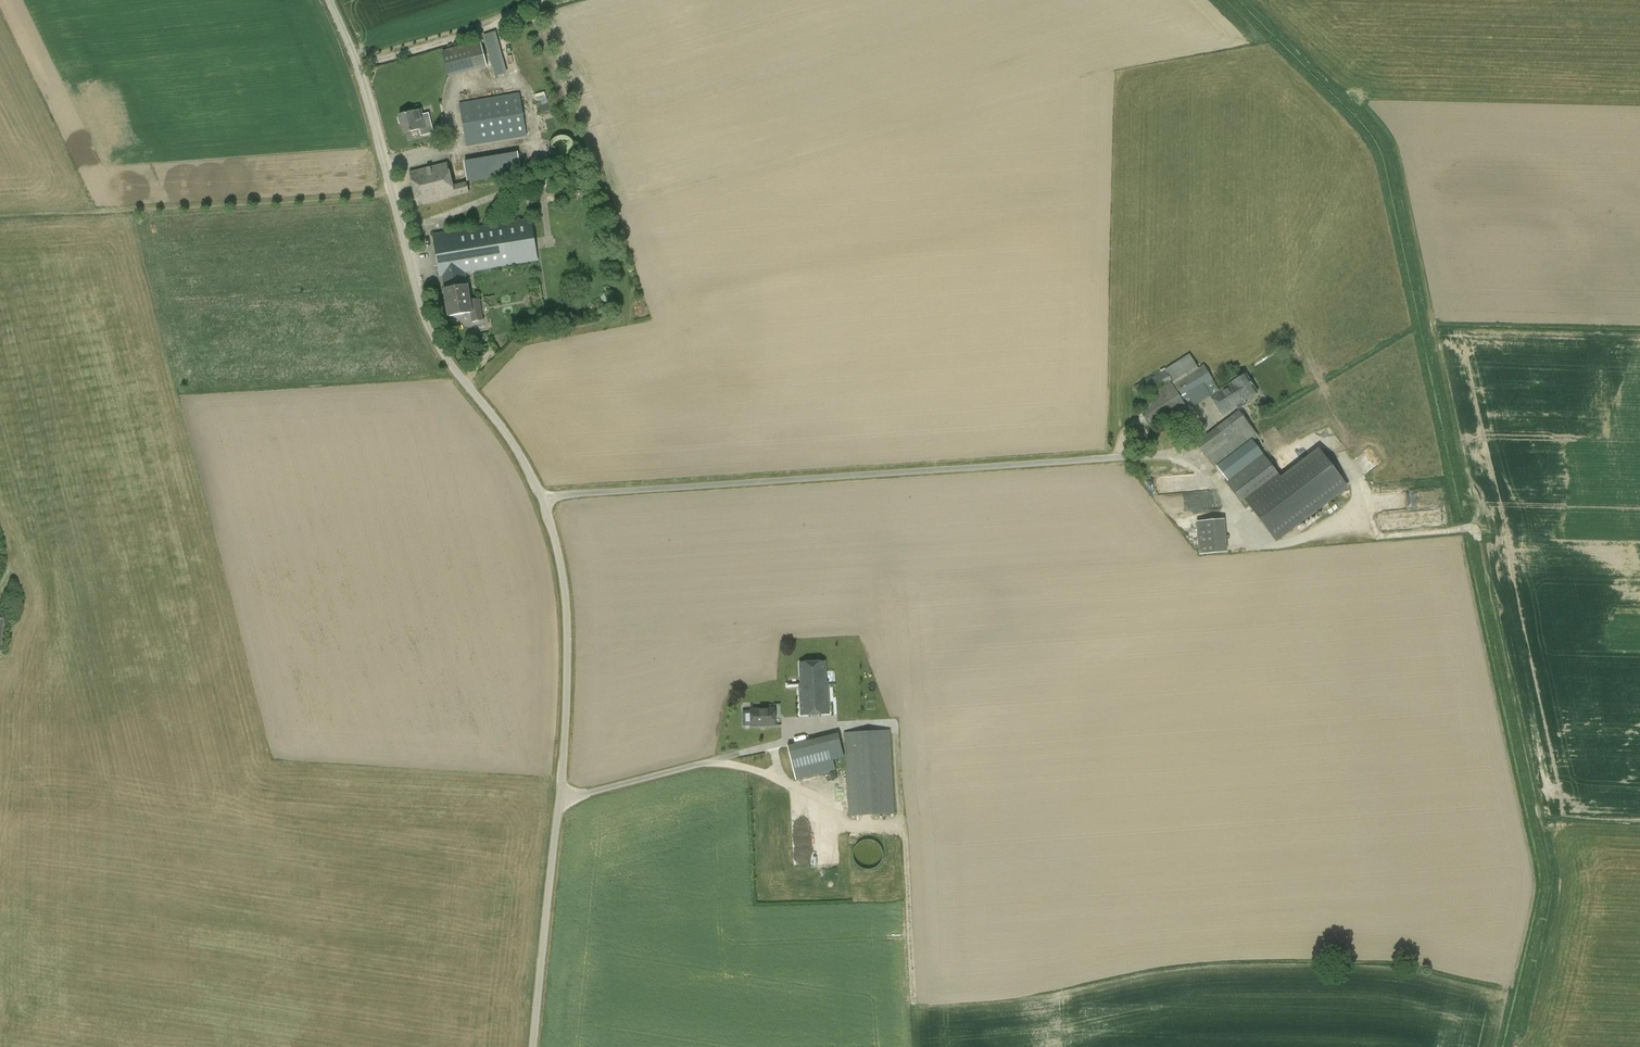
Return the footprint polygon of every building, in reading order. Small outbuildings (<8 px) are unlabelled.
[(495,31),(482,34),(494,78),(506,74),(495,31)] [(447,76),(485,67),(479,42),(441,52),(447,76)] [(519,94),(459,104),(466,148),(526,138),(519,94)] [(399,116),(403,134),(421,130),(422,135),(433,132),(429,114),(422,115),(421,111),(399,116)] [(516,172),(513,154),(463,163),(466,181),(516,172)] [(466,183),(452,186),(447,163),(409,173),(417,206),(468,194),(466,183)] [(444,289),(449,317),(470,314),(472,323),(482,321),(479,299),(469,301),(467,286),(467,285),(465,275),(536,263),(531,219),(433,235),(439,278),(442,277),(444,289)] [(1203,387),(1210,396),(1209,396),(1221,416),(1236,407),(1238,410),(1246,405),(1245,401),(1258,394),(1246,374),(1218,391),(1203,366),(1198,369),(1189,355),(1165,370),(1165,371),(1134,387),(1139,398),(1165,384),(1166,385),(1135,404),(1152,432),(1188,410),(1181,400),(1203,387)] [(1239,411),(1195,444),(1215,471),(1258,437),(1239,411)] [(1245,510),(1249,507),(1275,543),(1348,488),(1318,448),(1280,477),(1261,453),(1223,481),(1245,510)] [(1196,520),(1197,554),(1225,553),(1224,519),(1196,520)] [(800,663),(801,685),(786,686),(787,717),(829,714),(828,682),(826,683),(825,662),(800,663)] [(774,709),(751,710),(751,712),(743,712),(743,726),(751,726),(751,727),(774,726),(774,709)] [(890,731),(844,735),(848,817),(895,814),(890,731)] [(827,736),(787,747),(795,781),(835,771),(833,760),(845,757),(839,735),(827,738),(827,736)]
